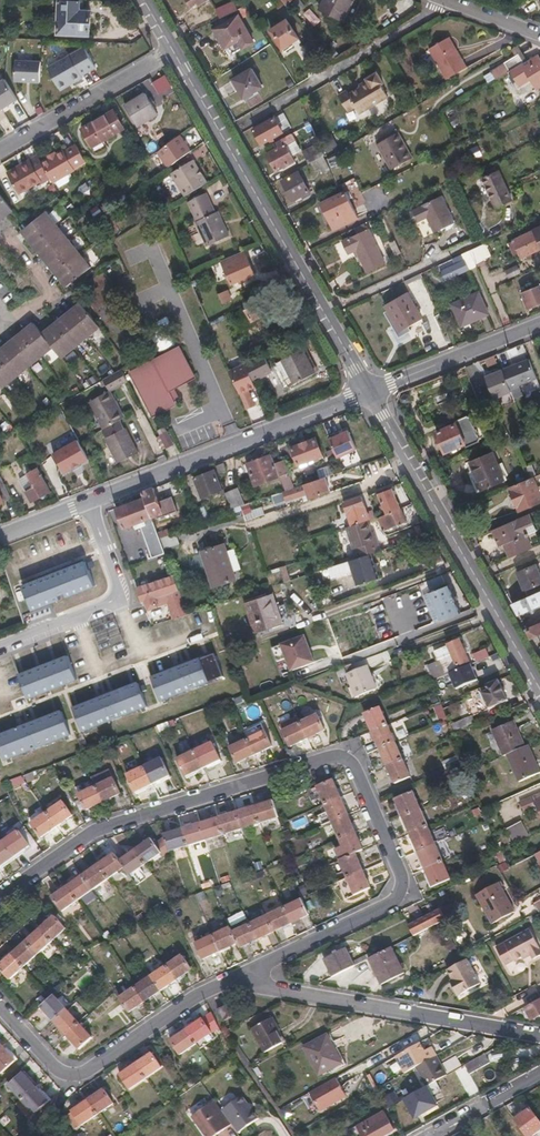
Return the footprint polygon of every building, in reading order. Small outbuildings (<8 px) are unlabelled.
[(90,36),(91,12),(81,11),(81,1),(60,0),(59,34),(90,36)] [(231,0),(230,0),(215,9),(219,17),(236,7),(231,0)] [(353,0),(325,0),(320,10),(344,21),(353,0)] [(230,56),(253,42),(239,17),(215,30),(230,56)] [(299,38),(288,21),(272,31),(283,48),(299,38)] [(476,64),(459,33),(440,43),(458,74),(476,64)] [(97,66),(86,47),(84,46),(48,67),(60,87),(74,79),(76,82),(84,76),(83,74),(97,66)] [(513,70),(525,63),(520,55),(505,63),(510,72),(513,70)] [(538,55),(525,63),(513,70),(518,77),(527,71),(538,89),(539,87),(539,58),(538,55)] [(42,62),(16,60),(15,81),(40,83),(42,62)] [(263,87),(253,69),(234,80),(244,98),(263,87)] [(387,97),(381,85),(383,84),(377,73),(366,79),(368,83),(349,94),(346,90),(339,95),(347,111),(354,107),(358,113),(387,97)] [(172,86),(165,76),(164,76),(165,78),(154,83),(159,93),(172,86)] [(0,82),(0,108),(1,110),(17,100),(5,79),(0,82)] [(158,115),(145,93),(124,105),(138,127),(158,115)] [(124,129),(113,110),(105,115),(116,134),(124,129)] [(262,144),(292,127),(284,113),(274,119),(272,116),(268,118),(270,121),(254,130),(262,144)] [(116,134),(105,115),(81,129),(92,147),(116,134)] [(414,159),(399,133),(376,145),(391,171),(414,159)] [(293,156),(299,153),(298,151),(301,149),(293,134),(274,144),(277,148),(267,154),(277,171),(281,169),(295,161),(293,156)] [(191,151),(181,135),(159,151),(169,167),(191,151)] [(391,171),(376,145),(374,142),(368,145),(385,174),(391,171)] [(326,156),(319,143),(303,151),(309,164),(312,163),(324,157),(326,156)] [(73,168),(85,161),(75,144),(62,151),(62,150),(53,156),(49,158),(41,163),(50,179),(53,183),(56,181),(70,172),(74,170),(73,168)] [(41,184),(50,179),(41,163),(36,156),(27,161),(29,164),(8,176),(18,194),(39,181),(41,184)] [(330,170),(324,157),(312,163),(316,172),(320,169),(323,174),(330,170)] [(207,183),(193,160),(173,173),(186,195),(207,183)] [(8,176),(29,164),(27,161),(6,174),(8,176)] [(283,172),(297,164),(295,161),(281,169),(283,172)] [(513,202),(498,171),(483,178),(497,208),(513,202)] [(70,172),(56,181),(59,187),(71,180),(72,176),(70,172)] [(311,195),(299,173),(283,181),(293,201),(301,196),(303,200),(311,195)] [(215,213),(206,193),(197,197),(189,202),(198,221),(195,222),(207,247),(229,236),(218,211),(215,213)] [(359,217),(346,193),(321,204),(333,230),(359,217)] [(12,211),(0,195),(0,221),(12,211)] [(459,224),(445,197),(426,206),(426,208),(417,212),(423,222),(431,218),(439,234),(459,224)] [(101,228),(118,216),(113,208),(96,221),(101,228)] [(22,231),(67,287),(91,268),(45,212),(22,231)] [(514,241),(519,252),(522,258),(539,249),(539,228),(514,241)] [(385,264),(369,229),(341,242),(347,255),(356,251),(367,273),(385,264)] [(519,252),(514,241),(509,243),(514,254),(519,252)] [(490,254),(486,244),(480,247),(485,257),(490,254)] [(486,261),(485,257),(480,247),(470,251),(477,266),(486,261)] [(446,281),(477,266),(470,251),(452,259),(455,264),(441,271),(446,281)] [(254,274),(247,257),(242,258),(240,253),(226,258),(229,264),(225,267),(232,284),(237,281),(245,278),(254,274)] [(441,271),(455,264),(452,259),(439,265),(441,271)] [(518,265),(507,270),(511,278),(522,273),(518,265)] [(522,293),(524,299),(521,300),(522,304),(525,303),(528,310),(539,306),(539,286),(522,293)] [(231,300),(227,290),(219,293),(223,303),(231,300)] [(489,315),(479,292),(453,304),(462,326),(489,315)] [(422,320),(407,293),(386,305),(389,312),(401,332),(422,320)] [(271,312),(264,300),(234,316),(242,330),(254,324),(252,322),(271,312)] [(100,328),(80,303),(42,334),(33,323),(0,349),(0,386),(2,389),(53,347),(62,358),(100,328)] [(401,332),(389,312),(386,314),(397,334),(401,332)] [(175,389),(195,378),(180,348),(131,373),(153,416),(176,405),(174,403),(169,392),(175,389)] [(316,373),(303,349),(276,363),(288,387),(316,373)] [(272,371),(264,354),(245,363),(246,363),(253,381),(272,371)] [(538,378),(530,359),(487,376),(495,398),(512,391),(511,388),(538,378)] [(253,381),(246,363),(230,370),(239,393),(249,389),(255,387),(253,381)] [(111,390),(127,381),(122,370),(102,381),(106,388),(109,387),(111,390)] [(180,400),(175,389),(169,392),(174,403),(180,400)] [(123,418),(108,392),(88,403),(103,430),(118,421),(123,418)] [(250,393),(241,397),(246,409),(255,405),(250,393)] [(457,424),(437,432),(446,453),(465,444),(467,448),(479,442),(481,438),(471,417),(468,416),(456,421),(457,424)] [(138,452),(125,428),(123,429),(118,421),(103,430),(102,430),(107,438),(106,440),(119,463),(138,452)] [(349,431),(330,439),(337,458),(357,451),(349,431)] [(173,445),(166,432),(159,435),(166,448),(173,445)] [(316,438),(292,447),(299,465),(313,460),(314,462),(320,460),(319,457),(324,456),(316,438)] [(88,460),(80,443),(78,441),(53,454),(64,473),(88,460)] [(52,492),(28,448),(20,452),(23,458),(19,459),(27,474),(28,473),(36,487),(27,493),(32,502),(52,492)] [(494,453),(470,461),(482,491),(505,482),(494,453)] [(256,486),(281,477),(276,463),(272,454),(248,464),(251,472),(256,486)] [(276,463),(281,477),(290,473),(284,460),(276,463)] [(482,491),(470,461),(466,463),(478,493),(482,491)] [(528,480),(536,477),(531,465),(523,468),(528,480)] [(202,497),(219,490),(222,489),(215,470),(195,478),(202,497)] [(509,488),(513,496),(510,498),(512,503),(515,502),(519,511),(539,502),(539,493),(535,481),(539,479),(539,475),(536,477),(528,480),(509,488)] [(0,476),(0,505),(12,499),(0,476)] [(286,491),(284,491),(287,502),(309,496),(310,500),(331,492),(326,477),(290,489),(286,491)] [(287,479),(282,480),(286,491),(290,489),(287,479)] [(241,506),(245,504),(238,487),(226,492),(227,496),(232,508),(241,506)] [(143,492),(152,517),(157,516),(163,513),(159,502),(154,488),(143,492)] [(380,508),(374,511),(377,518),(401,508),(393,489),(379,495),(383,506),(379,507),(380,508)] [(143,492),(134,496),(136,502),(117,509),(125,528),(135,524),(137,530),(143,527),(154,556),(165,552),(160,539),(158,532),(152,517),(143,492)] [(345,519),(347,527),(366,522),(377,518),(374,511),(373,510),(367,512),(361,496),(345,502),(348,514),(351,513),(352,516),(345,519)] [(173,497),(159,502),(163,513),(157,516),(158,519),(178,511),(173,497)] [(203,524),(211,521),(205,505),(196,508),(203,524)] [(401,508),(377,518),(382,532),(407,521),(401,508)] [(500,547),(505,545),(501,535),(523,526),(527,537),(538,532),(530,514),(492,530),(500,547)] [(373,542),(366,522),(347,527),(346,528),(353,550),(354,550),(357,559),(371,554),(378,552),(375,541),(373,542)] [(505,545),(510,558),(532,548),(527,537),(523,526),(501,535),(505,545)] [(169,528),(158,532),(160,539),(171,535),(169,528)] [(177,533),(171,535),(160,539),(165,552),(165,553),(182,547),(177,533)] [(230,543),(225,545),(236,579),(242,577),(230,543)] [(236,579),(225,545),(202,552),(214,586),(236,579)] [(379,579),(371,554),(357,559),(329,568),(332,578),(336,577),(336,575),(339,574),(340,576),(354,571),(359,586),(379,579)] [(87,561),(24,585),(34,611),(97,587),(87,561)] [(539,591),(539,573),(536,565),(518,573),(527,597),(539,591)] [(273,569),(275,583),(289,581),(288,567),(273,569)] [(442,575),(429,580),(431,586),(444,581),(442,575)] [(145,602),(146,606),(181,594),(174,576),(138,588),(142,603),(145,602)] [(431,592),(442,620),(463,612),(451,584),(431,592)] [(321,610),(335,604),(330,591),(316,596),(321,610)] [(527,597),(512,603),(520,616),(539,607),(539,591),(527,597)] [(401,603),(397,592),(381,598),(385,608),(401,603)] [(181,594),(146,606),(148,610),(169,603),(174,619),(189,614),(181,594)] [(246,603),(256,633),(283,624),(272,594),(246,603)] [(527,630),(533,639),(539,636),(539,625),(527,630)] [(305,636),(273,649),(278,662),(287,658),(292,671),(315,662),(312,653),(310,653),(308,647),(309,646),(305,636)] [(428,665),(434,680),(450,673),(460,669),(459,667),(470,662),(461,640),(436,651),(439,660),(428,665)] [(473,654),(477,662),(489,656),(486,648),(473,654)] [(69,654),(21,674),(31,699),(80,680),(69,654)] [(154,677),(162,699),(157,701),(149,681),(141,685),(141,683),(118,692),(114,681),(99,687),(103,698),(76,709),(85,733),(151,709),(151,708),(221,682),(221,680),(227,678),(217,654),(154,677)] [(472,664),(460,669),(450,673),(457,689),(479,680),(472,664)] [(368,665),(347,674),(356,697),(378,688),(368,665)] [(483,693),(490,709),(509,700),(500,679),(488,685),(490,690),(483,693)] [(442,705),(436,708),(441,722),(448,719),(442,705)] [(365,714),(373,731),(388,724),(381,707),(365,714)] [(0,735),(0,741),(8,762),(74,737),(64,711),(0,735)] [(195,712),(187,715),(189,721),(197,718),(195,712)] [(319,714),(301,723),(308,739),(326,730),(319,714)] [(451,724),(455,734),(477,724),(474,715),(451,724)] [(301,723),(298,716),(281,725),(291,747),(308,739),(301,723)] [(493,730),(496,737),(517,726),(515,721),(493,730)] [(248,740),(255,755),(273,746),(262,723),(245,732),(249,739),(248,740)] [(388,724),(373,731),(380,748),(396,741),(388,724)] [(496,737),(505,756),(507,755),(526,746),(517,726),(496,737)] [(238,763),(255,755),(248,740),(231,748),(238,763)] [(396,741),(380,748),(388,766),(403,759),(396,741)] [(213,743),(196,751),(204,768),(213,764),(214,766),(223,762),(213,743)] [(507,755),(520,782),(539,773),(539,770),(529,745),(526,746),(507,755)] [(204,768),(196,751),(179,759),(188,779),(199,773),(198,771),(204,768)] [(163,759),(145,767),(153,784),(162,779),(163,781),(172,777),(163,759)] [(403,759),(388,766),(396,784),(411,777),(403,759)] [(153,784),(145,767),(128,775),(137,794),(146,790),(145,787),(153,784)] [(110,769),(92,777),(96,786),(105,802),(122,794),(110,769)] [(306,788),(307,791),(331,780),(330,778),(306,788)] [(321,794),(326,805),(341,798),(333,779),(331,780),(307,791),(311,798),(321,794)] [(76,787),(79,795),(89,790),(86,782),(76,787)] [(105,802),(96,786),(89,790),(79,795),(87,811),(105,802)] [(396,807),(401,817),(421,809),(413,791),(396,798),(399,805),(396,807)] [(539,799),(539,793),(521,801),(525,811),(537,805),(535,801),(539,799)] [(341,798),(326,805),(329,812),(333,822),(349,815),(341,798)] [(64,801),(48,813),(58,827),(74,815),(64,801)] [(255,807),(260,823),(279,817),(274,801),(255,807)] [(236,812),(242,829),(260,823),(255,807),(236,812)] [(421,809),(401,817),(404,825),(407,824),(411,834),(428,826),(421,809)] [(218,818),(224,834),(242,829),(236,812),(218,818)] [(333,822),(329,812),(319,816),(323,826),(333,822)] [(58,827),(48,813),(32,823),(42,838),(58,827)] [(349,815),(333,822),(340,838),(355,831),(349,815)] [(200,824),(205,840),(224,834),(218,818),(200,824)] [(523,821),(508,829),(515,843),(530,835),(523,821)] [(200,824),(182,829),(188,846),(191,854),(196,852),(193,844),(205,840),(200,824)] [(428,826),(411,834),(413,839),(410,840),(416,852),(436,843),(428,826)] [(182,829),(164,835),(165,837),(170,852),(188,846),(182,829)] [(20,831),(4,842),(16,860),(25,853),(23,851),(31,846),(20,831)] [(364,850),(355,831),(340,838),(348,857),(356,853),(364,850)] [(165,837),(156,844),(162,852),(164,856),(170,852),(165,837)] [(136,851),(146,864),(162,852),(156,844),(152,839),(136,851)] [(436,843),(416,852),(419,860),(422,859),(426,869),(443,861),(451,858),(443,840),(436,843)] [(0,844),(0,867),(6,863),(8,865),(16,860),(4,842),(0,844)] [(101,864),(110,878),(125,867),(121,861),(116,853),(113,856),(107,847),(103,851),(108,858),(101,864)] [(136,851),(121,861),(125,867),(131,875),(146,864),(136,851)] [(356,853),(348,857),(341,860),(348,877),(363,870),(356,853)] [(443,861),(426,869),(429,875),(426,877),(431,887),(450,878),(443,861)] [(101,864),(84,875),(94,889),(110,878),(101,864)] [(297,868),(292,870),(295,878),(301,875),(297,868)] [(371,888),(363,870),(348,877),(348,878),(339,882),(347,899),(371,888)] [(84,875),(69,886),(78,900),(94,889),(84,875)] [(214,880),(201,885),(203,890),(216,886),(214,880)] [(499,883),(477,895),(493,925),(516,912),(499,883)] [(62,911),(78,900),(69,886),(53,897),(62,911)] [(205,891),(196,895),(200,903),(209,898),(205,891)] [(302,899),(285,908),(292,923),(309,915),(302,899)] [(417,903),(403,911),(409,923),(424,916),(417,903)] [(292,923),(285,908),(268,916),(275,931),(292,923)] [(447,919),(445,914),(442,909),(409,926),(414,935),(444,920),(447,919)] [(445,914),(447,919),(457,913),(455,909),(445,914)] [(56,916),(42,929),(53,941),(67,928),(56,916)] [(275,931),(268,916),(251,924),(258,939),(275,931)] [(258,939),(251,924),(233,932),(238,942),(240,948),(258,939)] [(221,951),(238,942),(233,932),(231,927),(214,935),(221,951)] [(53,941),(42,929),(27,942),(38,954),(53,941)] [(196,929),(188,933),(191,938),(199,935),(196,929)] [(497,948),(506,965),(514,960),(515,962),(530,953),(533,960),(539,956),(539,951),(539,948),(530,929),(497,948)] [(221,951),(214,935),(196,943),(203,959),(221,951)] [(38,954),(27,942),(13,954),(24,966),(38,954)] [(380,953),(370,958),(383,985),(404,974),(392,947),(380,953)] [(355,966),(353,962),(346,948),(325,959),(333,977),(355,966)] [(353,962),(355,966),(370,958),(380,953),(378,949),(353,962)] [(13,954),(0,966),(0,969),(10,979),(24,966),(13,954)] [(183,955),(167,966),(177,980),(192,969),(183,955)] [(439,966),(452,960),(450,956),(437,963),(439,966)] [(448,970),(454,981),(456,984),(453,986),(459,997),(481,985),(467,960),(448,970)] [(177,980),(167,966),(151,977),(161,990),(177,980)] [(161,990),(151,977),(136,987),(145,1001),(161,990)] [(145,1001),(136,987),(120,998),(129,1012),(145,1001)] [(42,1006),(55,1020),(67,1009),(55,995),(53,997),(42,1006)] [(526,1007),(533,1020),(539,1016),(539,1000),(526,1007)] [(234,1016),(229,1005),(219,1009),(224,1021),(234,1016)] [(55,1020),(67,1034),(80,1023),(67,1009),(55,1020)] [(212,1012),(187,1029),(197,1044),(201,1049),(216,1038),(213,1033),(220,1028),(212,1012)] [(252,1028),(265,1052),(284,1042),(278,1032),(280,1030),(273,1017),(252,1028)] [(80,1023),(67,1034),(81,1049),(93,1038),(80,1023)] [(197,1044),(187,1029),(171,1041),(181,1055),(197,1044)] [(320,1074),(341,1063),(327,1036),(306,1047),(320,1074)] [(422,1053),(425,1051),(420,1042),(416,1044),(422,1053)] [(395,1056),(405,1073),(416,1067),(435,1056),(438,1055),(433,1047),(425,1051),(422,1053),(416,1044),(395,1056)] [(0,1049),(0,1071),(2,1073),(17,1059),(8,1048),(6,1050),(3,1046),(0,1049)] [(153,1053),(137,1064),(146,1078),(162,1067),(153,1053)] [(486,1053),(466,1064),(470,1073),(490,1061),(486,1053)] [(435,1056),(416,1067),(427,1086),(436,1081),(463,1066),(457,1055),(442,1064),(442,1063),(439,1064),(435,1056)] [(146,1078),(137,1064),(121,1075),(130,1089),(146,1078)] [(10,1085),(23,1099),(36,1087),(33,1083),(35,1081),(25,1071),(10,1085)] [(336,1078),(309,1093),(320,1112),(347,1097),(336,1078)] [(441,1091),(436,1081),(427,1086),(405,1098),(416,1117),(438,1105),(432,1096),(441,1091)] [(23,1099),(35,1113),(51,1100),(44,1091),(42,1093),(36,1087),(23,1099)] [(105,1090),(89,1100),(99,1114),(114,1103),(105,1090)] [(242,1096),(222,1110),(238,1133),(251,1124),(259,1118),(242,1096)] [(35,1113),(23,1099),(18,1104),(30,1118),(35,1113)] [(99,1114),(89,1100),(72,1111),(82,1125),(99,1114)] [(207,1135),(215,1135),(232,1124),(222,1110),(215,1101),(193,1117),(207,1135)] [(527,1135),(533,1135),(539,1132),(539,1134),(539,1120),(531,1108),(516,1120),(527,1135)] [(385,1110),(357,1125),(363,1135),(383,1135),(385,1135),(386,1135),(396,1130),(385,1110)] [(119,1113),(114,1117),(120,1126),(125,1122),(119,1113)] [(238,1133),(240,1135),(258,1135),(259,1135),(251,1124),(238,1133)]
